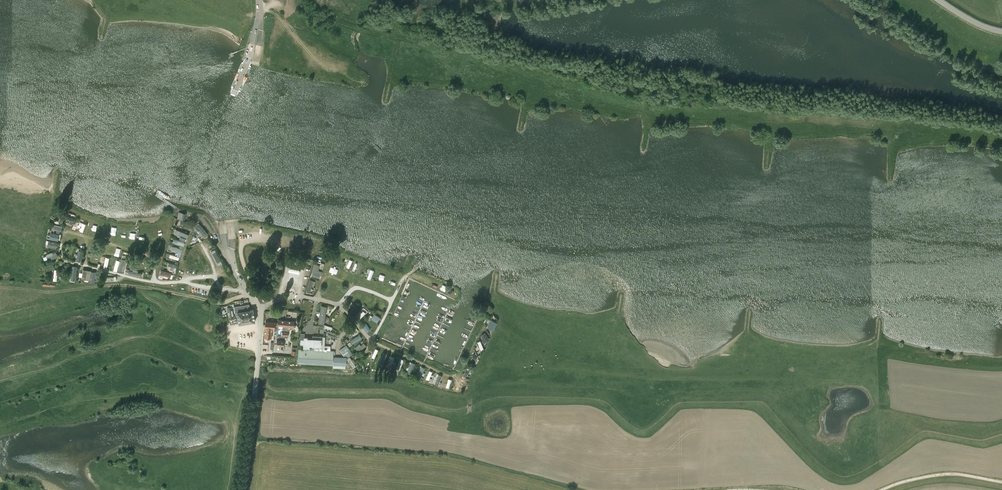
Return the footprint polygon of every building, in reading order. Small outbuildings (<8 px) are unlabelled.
[(200,236),(204,234),(205,236),(209,234),(201,222),(194,227),(200,236)] [(176,229),(174,234),(179,236),(180,234),(187,237),(188,234),(176,229)] [(181,240),(172,237),(168,247),(182,253),(187,239),(183,237),(181,240)] [(195,249),(190,252),(194,260),(200,258),(195,249)] [(179,260),(182,253),(179,252),(177,256),(168,252),(166,256),(179,260)] [(119,269),(124,271),(128,259),(123,258),(119,269)] [(315,262),(312,275),(321,278),(324,270),(319,269),(321,264),(315,262)] [(177,265),(168,263),(168,265),(168,266),(168,269),(174,270),(173,272),(175,273),(175,271),(176,271),(177,265)] [(139,271),(127,268),(126,273),(142,277),(143,272),(139,271)] [(90,280),(91,270),(83,269),(82,279),(90,280)] [(164,276),(172,277),(172,272),(161,270),(160,278),(164,279),(164,276)] [(314,293),(316,287),(313,286),(314,279),(310,278),(307,291),(314,293)] [(357,301),(352,311),(355,313),(360,303),(357,301)] [(250,310),(249,304),(227,308),(230,324),(239,323),(239,324),(255,321),(253,310),(250,310)] [(324,325),(325,319),(327,306),(321,305),(317,324),(324,325)] [(365,313),(361,309),(356,316),(361,319),(365,313)] [(265,327),(272,327),(272,331),(275,331),(275,326),(283,326),(283,330),(286,330),(286,320),(278,319),(278,322),(266,321),(265,327)] [(492,319),(489,327),(496,329),(499,321),(492,319)] [(294,321),(286,320),(286,330),(288,330),(295,327),(294,324),(294,321)] [(370,333),(373,330),(366,321),(362,324),(370,333)] [(483,338),(482,339),(484,343),(490,339),(485,332),(481,335),(483,338)] [(333,356),(334,351),(330,351),(331,346),(325,345),(325,336),(312,336),(312,338),(308,338),(308,337),(304,337),(304,340),(300,340),(300,344),(303,345),(303,348),(309,348),(310,345),(312,346),(312,347),(315,347),(315,350),(298,349),(298,364),(333,366),(333,367),(345,368),(346,359),(347,358),(353,367),(356,365),(350,356),(353,354),(346,345),(339,350),(344,357),(333,356)] [(366,345),(364,343),(361,345),(359,344),(355,348),(359,352),(366,345)] [(379,363),(385,349),(380,347),(375,358),(372,356),(370,360),(379,363)] [(383,365),(388,353),(384,352),(380,364),(383,365)] [(388,354),(383,366),(391,369),(395,357),(388,354)] [(470,367),(468,366),(468,367),(467,367),(467,368),(465,368),(464,370),(465,370),(463,374),(467,376),(470,370),(469,369),(471,369),(472,368),(470,367)]
